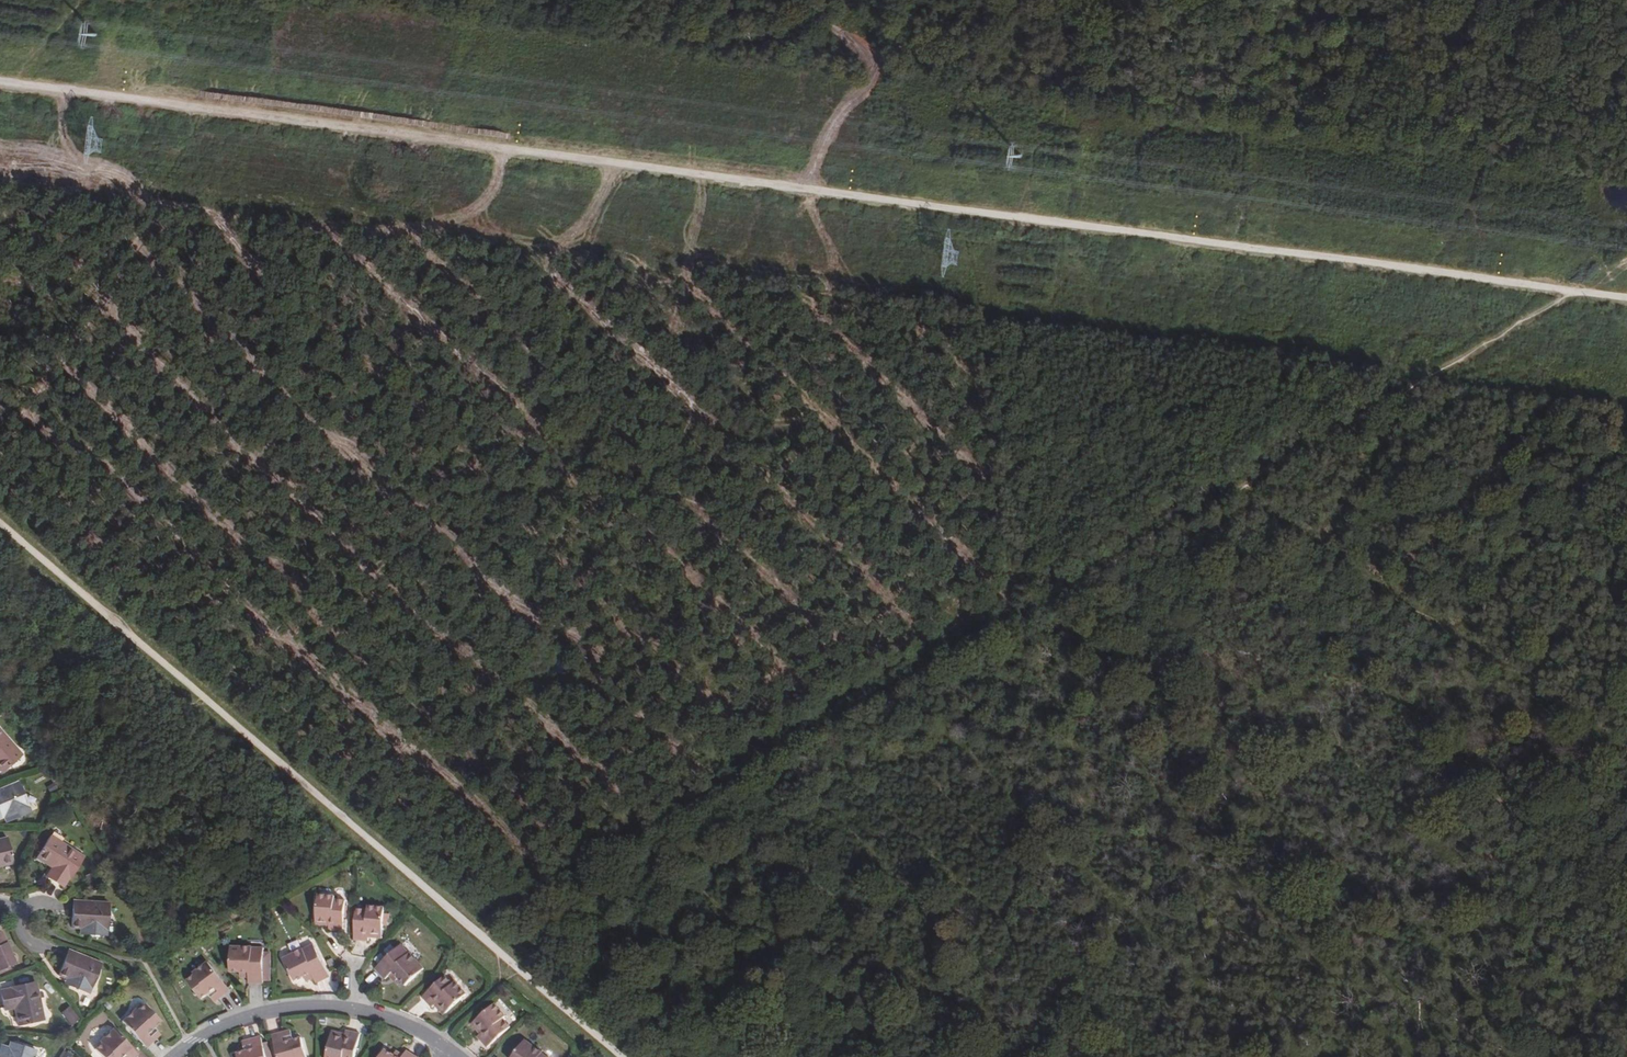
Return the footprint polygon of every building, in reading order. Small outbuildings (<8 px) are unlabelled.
[(1,774),(21,756),(0,732),(0,772),(1,774)] [(10,820),(30,813),(19,783),(0,790),(0,818),(3,817),(9,815),(10,820)] [(49,837),(36,860),(47,867),(47,865),(52,868),(45,879),(62,889),(67,879),(69,880),(82,858),(49,837)] [(0,842),(0,869),(12,867),(6,841),(0,842)] [(332,916),(331,924),(331,928),(345,930),(347,899),(337,897),(337,895),(320,893),(318,914),(332,916)] [(372,925),(386,927),(388,905),(371,903),(370,907),(359,906),(357,936),(371,938),(372,934),(372,925)] [(90,932),(90,937),(108,938),(108,904),(74,904),(74,932),(83,932),(90,932)] [(332,916),(318,914),(317,922),(331,924),(332,916)] [(372,925),(372,934),(385,935),(386,927),(372,925)] [(16,963),(0,932),(0,971),(16,963)] [(249,982),(264,982),(264,979),(271,979),(271,957),(265,957),(265,952),(254,951),(253,947),(233,946),(232,970),(242,971),(249,971),(249,976),(249,982)] [(402,946),(399,949),(407,956),(410,953),(402,946)] [(407,956),(399,949),(378,970),(388,980),(392,976),(396,973),(401,978),(408,984),(426,967),(410,952),(410,953),(407,956)] [(60,974),(69,978),(75,981),(72,987),(88,995),(102,966),(70,951),(60,974)] [(309,956),(307,952),(307,951),(287,959),(296,982),(305,979),(312,976),(314,981),(316,986),(330,980),(318,952),(309,956)] [(205,998),(211,994),(215,991),(221,1000),(234,991),(212,961),(195,972),(197,975),(191,979),(205,998)] [(397,981),(401,978),(396,973),(392,976),(397,981)] [(443,1000),(453,1010),(468,995),(457,983),(455,985),(447,977),(425,998),(434,1008),(437,1006),(443,1000)] [(65,984),(72,987),(75,981),(69,978),(65,984)] [(1,990),(4,1009),(17,1007),(18,1014),(16,1014),(17,1026),(44,1022),(37,982),(11,987),(12,989),(1,990)] [(218,1002),(221,1000),(215,991),(211,994),(218,1002)] [(443,1000),(437,1006),(447,1015),(453,1010),(443,1000)] [(489,1028),(483,1033),(480,1036),(489,1047),(513,1026),(506,1018),(508,1016),(497,1003),(480,1017),(489,1028)] [(123,1022),(128,1027),(144,1045),(148,1049),(160,1039),(152,1030),(155,1028),(161,1022),(146,1005),(140,1011),(138,1008),(123,1022)] [(69,1006),(61,1012),(72,1026),(80,1019),(69,1006)] [(489,1028),(480,1017),(474,1022),(483,1033),(489,1028)] [(142,1047),(144,1045),(128,1027),(126,1029),(142,1047)] [(162,1036),(155,1028),(152,1030),(160,1039),(162,1036)] [(113,1030),(99,1043),(101,1045),(94,1051),(100,1056),(138,1056),(113,1030)] [(332,1040),(329,1056),(357,1056),(363,1033),(347,1030),(346,1035),(344,1042),(332,1040)] [(289,1031),(273,1034),(279,1056),(308,1056),(304,1038),(296,1040),(291,1040),(289,1031)] [(344,1042),(346,1035),(334,1032),(332,1040),(344,1042)] [(244,1051),(236,1053),(237,1056),(267,1056),(263,1043),(261,1037),(246,1040),(249,1050),(244,1051)] [(267,1056),(271,1056),(267,1041),(263,1043),(267,1056)] [(542,1055),(543,1055),(526,1042),(514,1056),(541,1056),(542,1055)] [(9,1048),(1,1046),(0,1050),(0,1056),(35,1056),(37,1051),(17,1045),(15,1050),(9,1048)]
